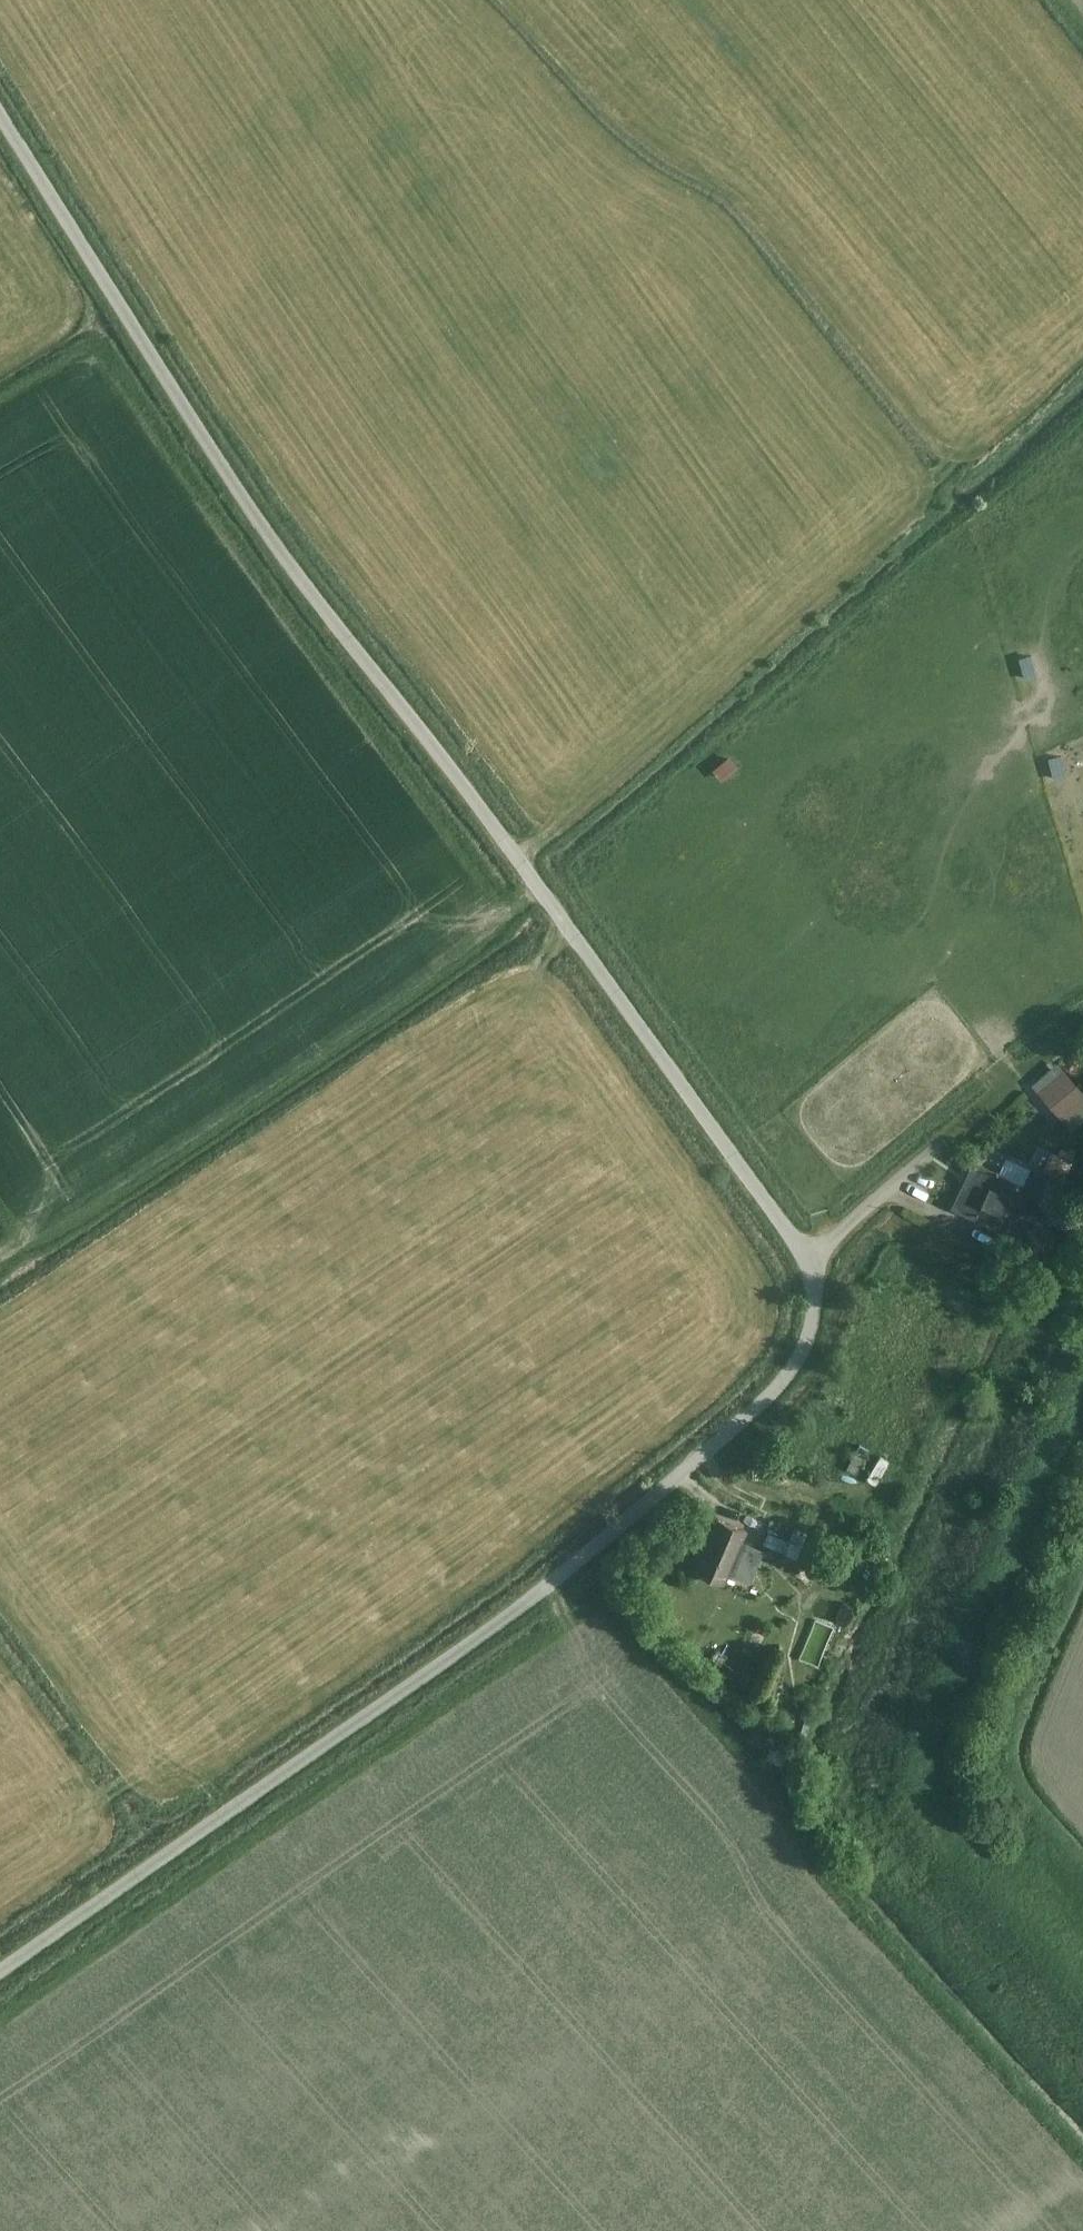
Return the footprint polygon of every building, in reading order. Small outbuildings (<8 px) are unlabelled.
[(718,775),(734,764),(727,756),(712,766),(718,775)] [(1055,1063),(1030,1085),(1072,1132),(1082,1121),(1082,1095),(1055,1063)] [(993,1167),(974,1160),(950,1214),(1006,1244),(1032,1191),(1036,1168),(1000,1151),(993,1167)] [(1071,1163),(1050,1154),(1042,1174),(1063,1183),(1071,1163)] [(853,1443),(845,1468),(861,1473),(869,1448),(853,1443)] [(746,1529),(717,1518),(695,1576),(724,1587),(728,1577),(748,1584),(762,1551),(741,1543),(746,1529)]
